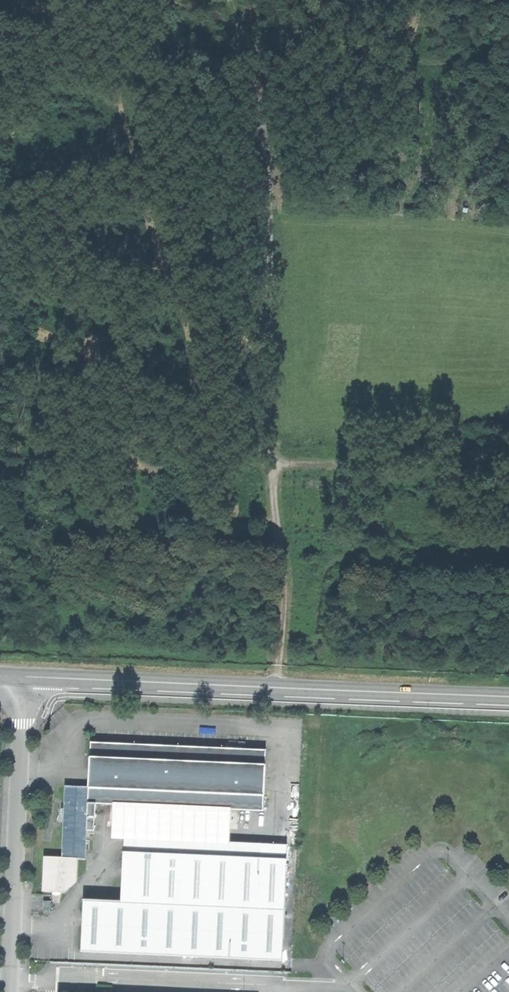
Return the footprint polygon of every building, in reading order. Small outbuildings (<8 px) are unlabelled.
[(264,748),(89,743),(89,767),(88,786),(88,804),(96,804),(173,806),(211,808),(262,809),(264,748)] [(86,833),(88,804),(88,786),(65,786),(62,858),(78,858),(86,859),(86,833)] [(95,833),(96,804),(88,804),(86,833),(95,833)] [(211,830),(211,808),(173,806),(173,810),(173,829),(211,830)] [(109,827),(173,829),(173,810),(110,808),(109,827)] [(260,856),(123,852),(121,901),(83,900),(81,951),(282,958),(286,843),(260,843),(260,856)] [(77,879),(78,858),(62,858),(44,858),(43,890),(64,891),(77,879)] [(44,911),(52,911),(52,899),(44,899),(44,911)]
